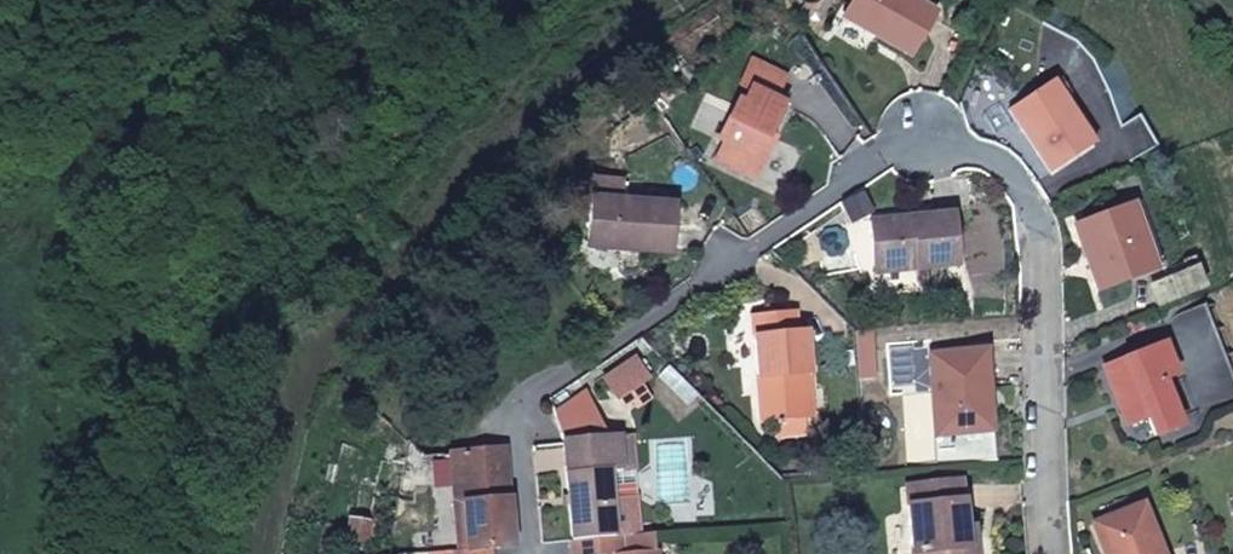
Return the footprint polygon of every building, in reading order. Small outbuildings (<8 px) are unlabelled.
[(906,0),(853,0),(845,16),(910,59),(934,16),(906,0)] [(784,79),(752,62),(740,89),(749,94),(742,105),(737,102),(717,141),(725,144),(716,161),(754,180),(774,141),(770,139),(785,106),(774,100),(784,79)] [(1092,144),(1051,85),(1009,112),(1050,172),(1092,144)] [(675,205),(591,198),(588,241),(627,244),(627,252),(672,256),(675,205)] [(1131,207),(1075,227),(1099,291),(1154,271),(1131,207)] [(869,223),(873,269),(915,265),(915,270),(960,266),(956,215),(869,223)] [(915,265),(873,269),(874,274),(915,270),(915,265)] [(761,423),(802,419),(799,375),(810,375),(806,336),(795,336),(794,314),(752,317),(761,423)] [(1164,346),(1104,369),(1127,425),(1148,417),(1155,438),(1179,427),(1162,381),(1175,376),(1164,346)] [(937,436),(982,433),(979,393),(988,393),(984,354),(930,358),(937,436)] [(799,375),(802,419),(814,418),(810,375),(799,375)] [(979,393),(982,433),(991,432),(988,393),(979,393)] [(618,437),(564,442),(573,540),(616,536),(613,500),(610,472),(621,471),(618,437)] [(464,551),(493,548),(513,546),(505,449),(456,455),(464,551)] [(907,488),(914,553),(974,553),(974,546),(965,546),(960,483),(907,488)] [(613,500),(616,536),(643,534),(639,498),(613,500)] [(1142,507),(1092,527),(1104,553),(1160,553),(1142,507)] [(573,540),(574,553),(658,553),(658,551),(668,551),(666,532),(643,534),(616,536),(573,540)]
